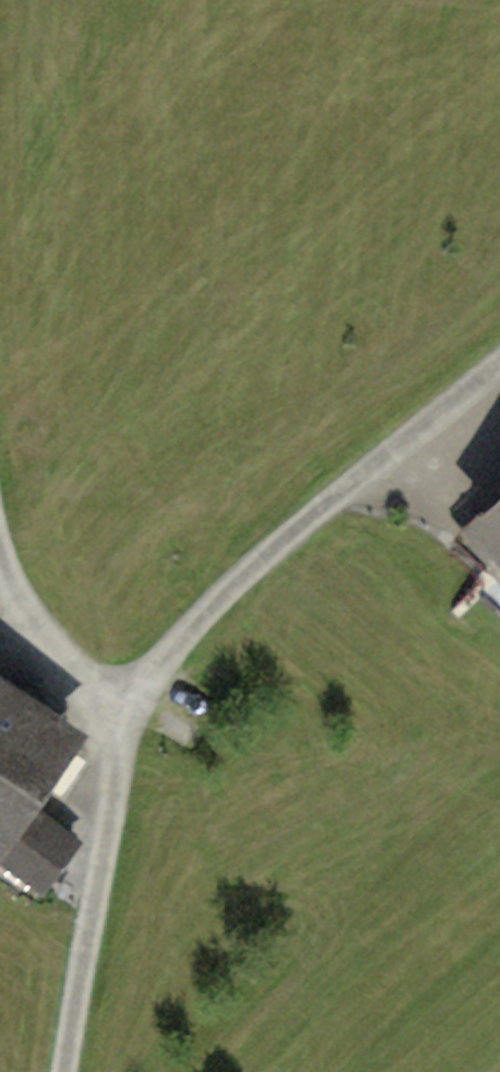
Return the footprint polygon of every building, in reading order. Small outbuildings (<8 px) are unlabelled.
[(472,539),(499,566),(499,511),(472,539)] [(0,679),(0,874),(44,908),(89,850),(39,811),(89,748),(0,679)]
